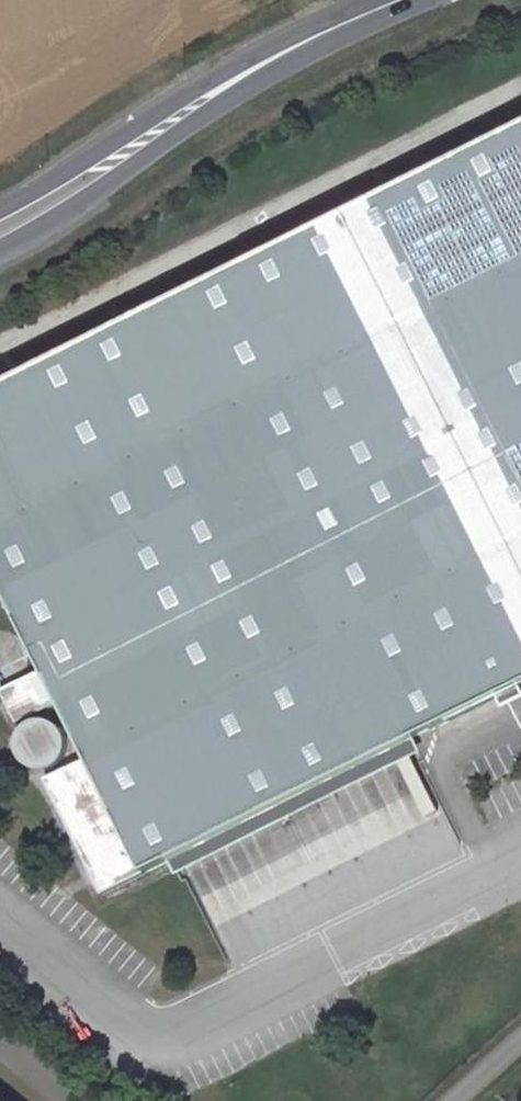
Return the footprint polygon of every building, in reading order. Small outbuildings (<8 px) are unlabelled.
[(120,887),(520,697),(520,124),(0,388),(0,521),(65,659),(21,682),(37,714),(80,693),(107,748),(63,770),(120,887)]
